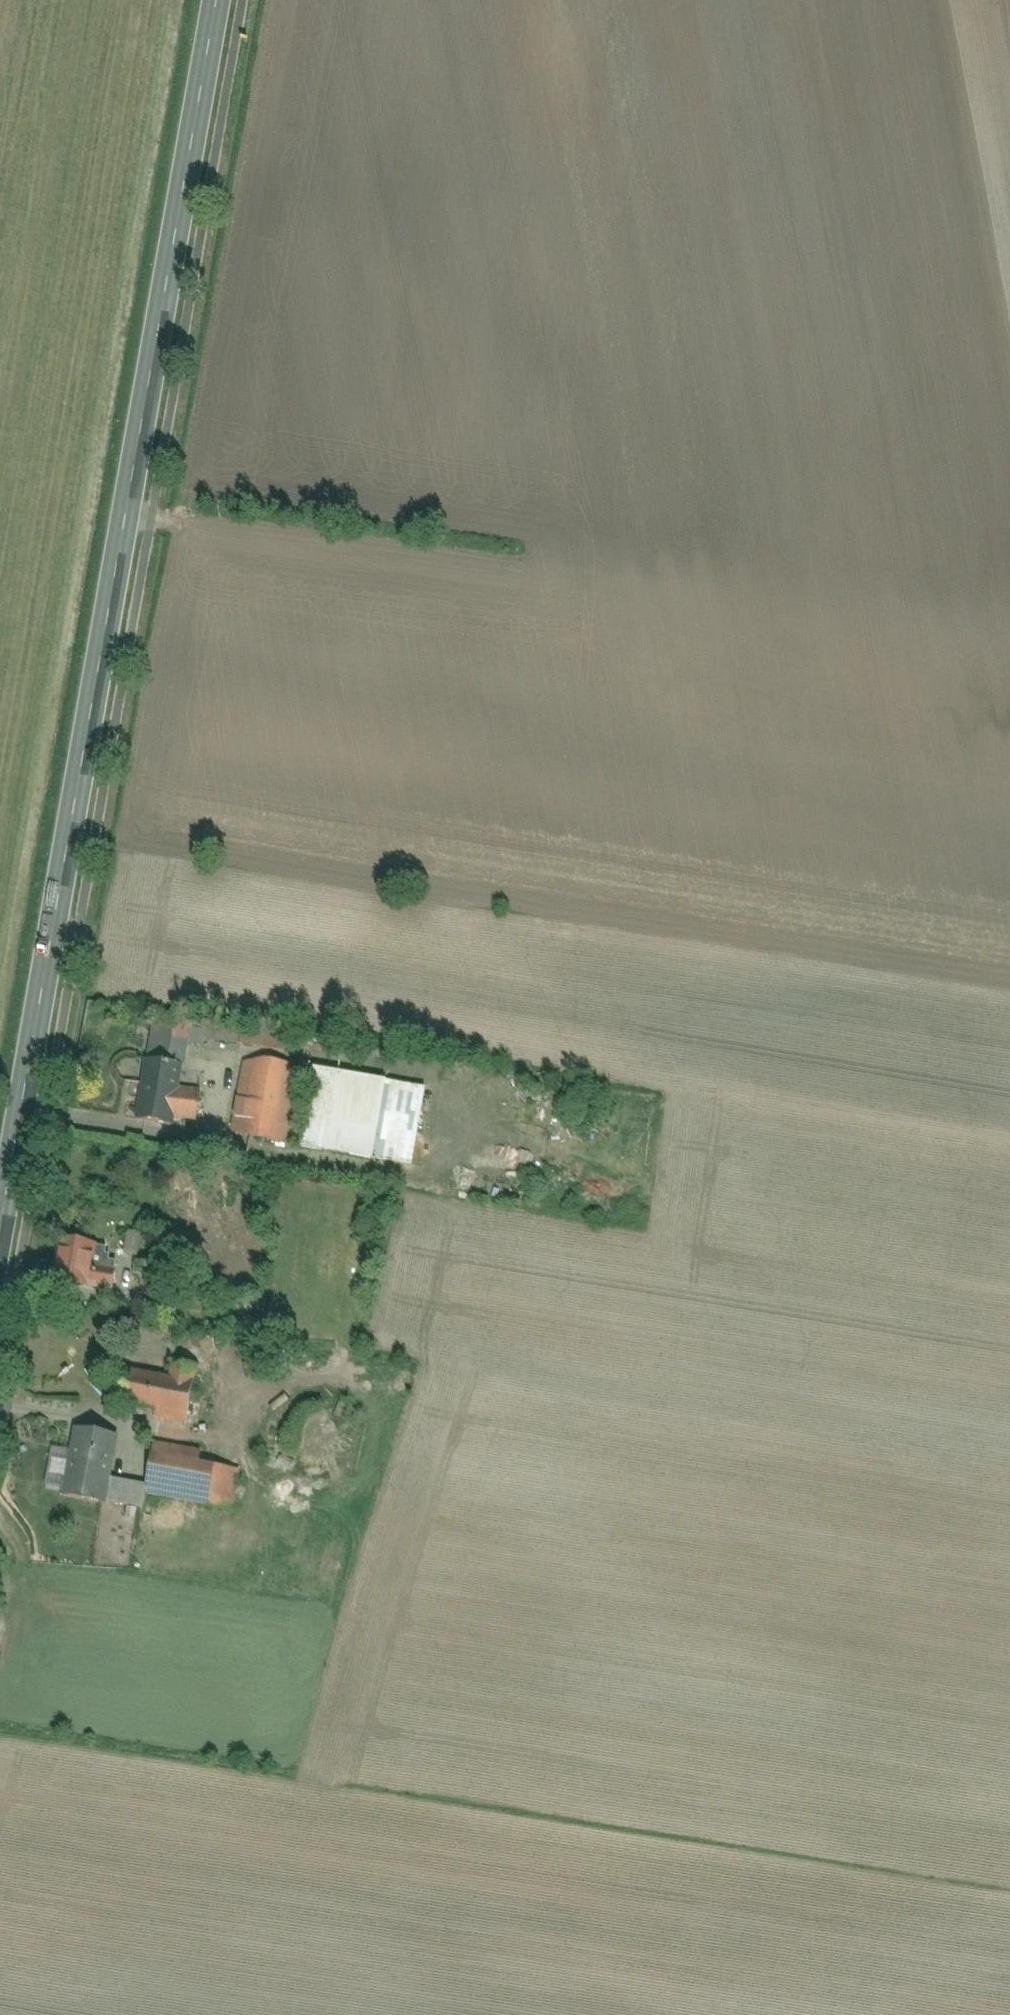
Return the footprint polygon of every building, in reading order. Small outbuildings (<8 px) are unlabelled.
[(171,1131),(173,1118),(201,1122),(206,1093),(179,1089),(190,1026),(154,1020),(137,1126),(171,1131)] [(245,1063),(235,1136),(297,1145),(307,1072),(245,1063)] [(323,1071),(310,1149),(421,1167),(434,1089),(323,1071)] [(61,1240),(55,1285),(99,1290),(99,1288),(120,1290),(123,1272),(102,1269),(104,1246),(61,1240)] [(182,1366),(180,1378),(128,1368),(121,1405),(195,1420),(202,1382),(201,1382),(203,1369),(182,1366)] [(51,1481),(68,1484),(65,1498),(113,1506),(113,1504),(145,1509),(149,1485),(116,1480),(123,1436),(76,1428),(71,1454),(56,1451),(51,1481)] [(226,1461),(158,1450),(151,1495),(215,1505),(215,1508),(239,1511),(245,1474),(225,1471),(226,1461)]
